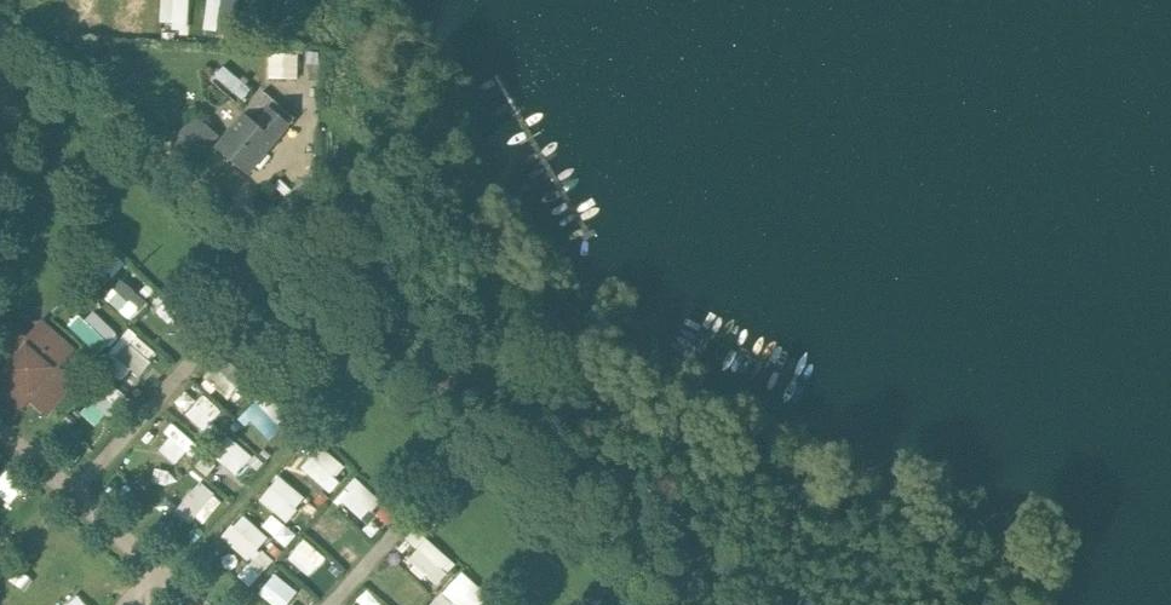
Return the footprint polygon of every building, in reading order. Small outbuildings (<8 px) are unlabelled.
[(60,20),(101,32),(106,15),(92,11),(95,0),(66,0),(60,20)] [(110,14),(123,15),(120,33),(140,36),(144,0),(112,0),(110,14)] [(188,0),(160,0),(160,24),(187,25),(188,0)] [(219,0),(206,0),(203,27),(216,28),(219,0)] [(269,76),(297,77),(298,47),(269,47),(269,76)] [(215,74),(230,87),(239,77),(224,64),(215,74)] [(267,90),(247,112),(258,121),(277,99),(267,90)] [(258,121),(247,112),(218,145),(250,173),(299,117),(277,99),(258,121)] [(195,118),(175,140),(199,160),(218,138),(195,118)] [(104,295),(130,318),(148,299),(121,276),(104,295)] [(152,311),(177,334),(186,324),(162,301),(152,311)] [(92,306),(73,324),(99,352),(118,334),(92,306)] [(135,375),(157,354),(131,327),(109,348),(135,375)] [(26,345),(10,330),(0,342),(0,367),(4,370),(0,374),(0,396),(14,409),(29,393),(45,407),(68,382),(52,368),(66,352),(41,329),(26,345)] [(224,355),(203,374),(225,397),(246,377),(224,355)] [(113,419),(131,400),(108,379),(90,398),(113,419)] [(202,392),(183,411),(203,430),(221,412),(202,392)] [(242,413),(267,439),(281,425),(256,399),(242,413)] [(182,461),(200,441),(170,415),(161,426),(176,439),(167,449),(182,461)] [(212,448),(234,472),(251,457),(230,433),(212,448)] [(321,444),(302,466),(326,488),(346,466),(321,444)] [(153,496),(174,474),(156,456),(135,477),(153,496)] [(13,506),(29,485),(9,469),(0,480),(0,495),(13,506)] [(279,473),(258,497),(284,519),(305,496),(279,473)] [(339,496),(360,518),(380,498),(358,477),(339,496)] [(202,480),(177,502),(197,524),(221,502),(202,480)] [(259,547),(269,533),(240,512),(221,538),(249,559),(238,574),(251,584),(271,556),(259,547)] [(273,513),(263,523),(284,545),(294,535),(273,513)] [(285,560),(304,575),(322,551),(304,537),(285,560)] [(428,602),(431,604),(482,604),(490,597),(463,569),(428,602)] [(298,590),(276,571),(260,590),(276,604),(284,604),(298,590)] [(387,592),(401,604),(412,604),(423,593),(402,574),(387,592)]
